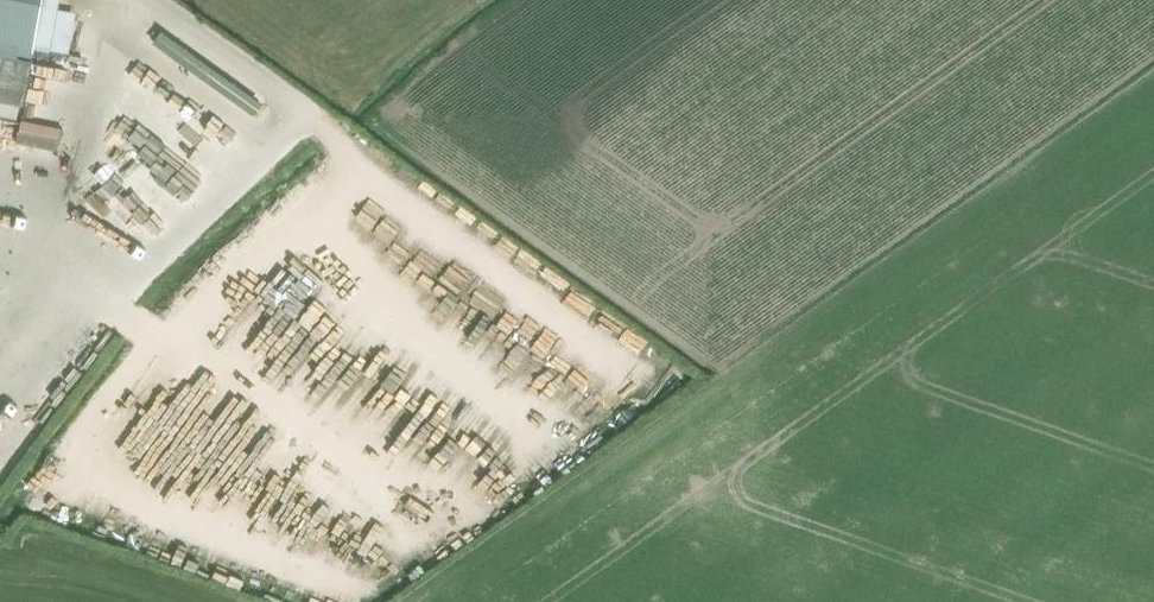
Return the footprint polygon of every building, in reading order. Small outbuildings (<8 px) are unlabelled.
[(17,122),(20,106),(23,106),(31,62),(48,66),(70,70),(73,54),(69,53),(71,45),(76,15),(77,12),(59,8),(60,0),(0,0),(0,118),(17,122)] [(169,85),(144,122),(187,151),(212,114),(169,85)]
